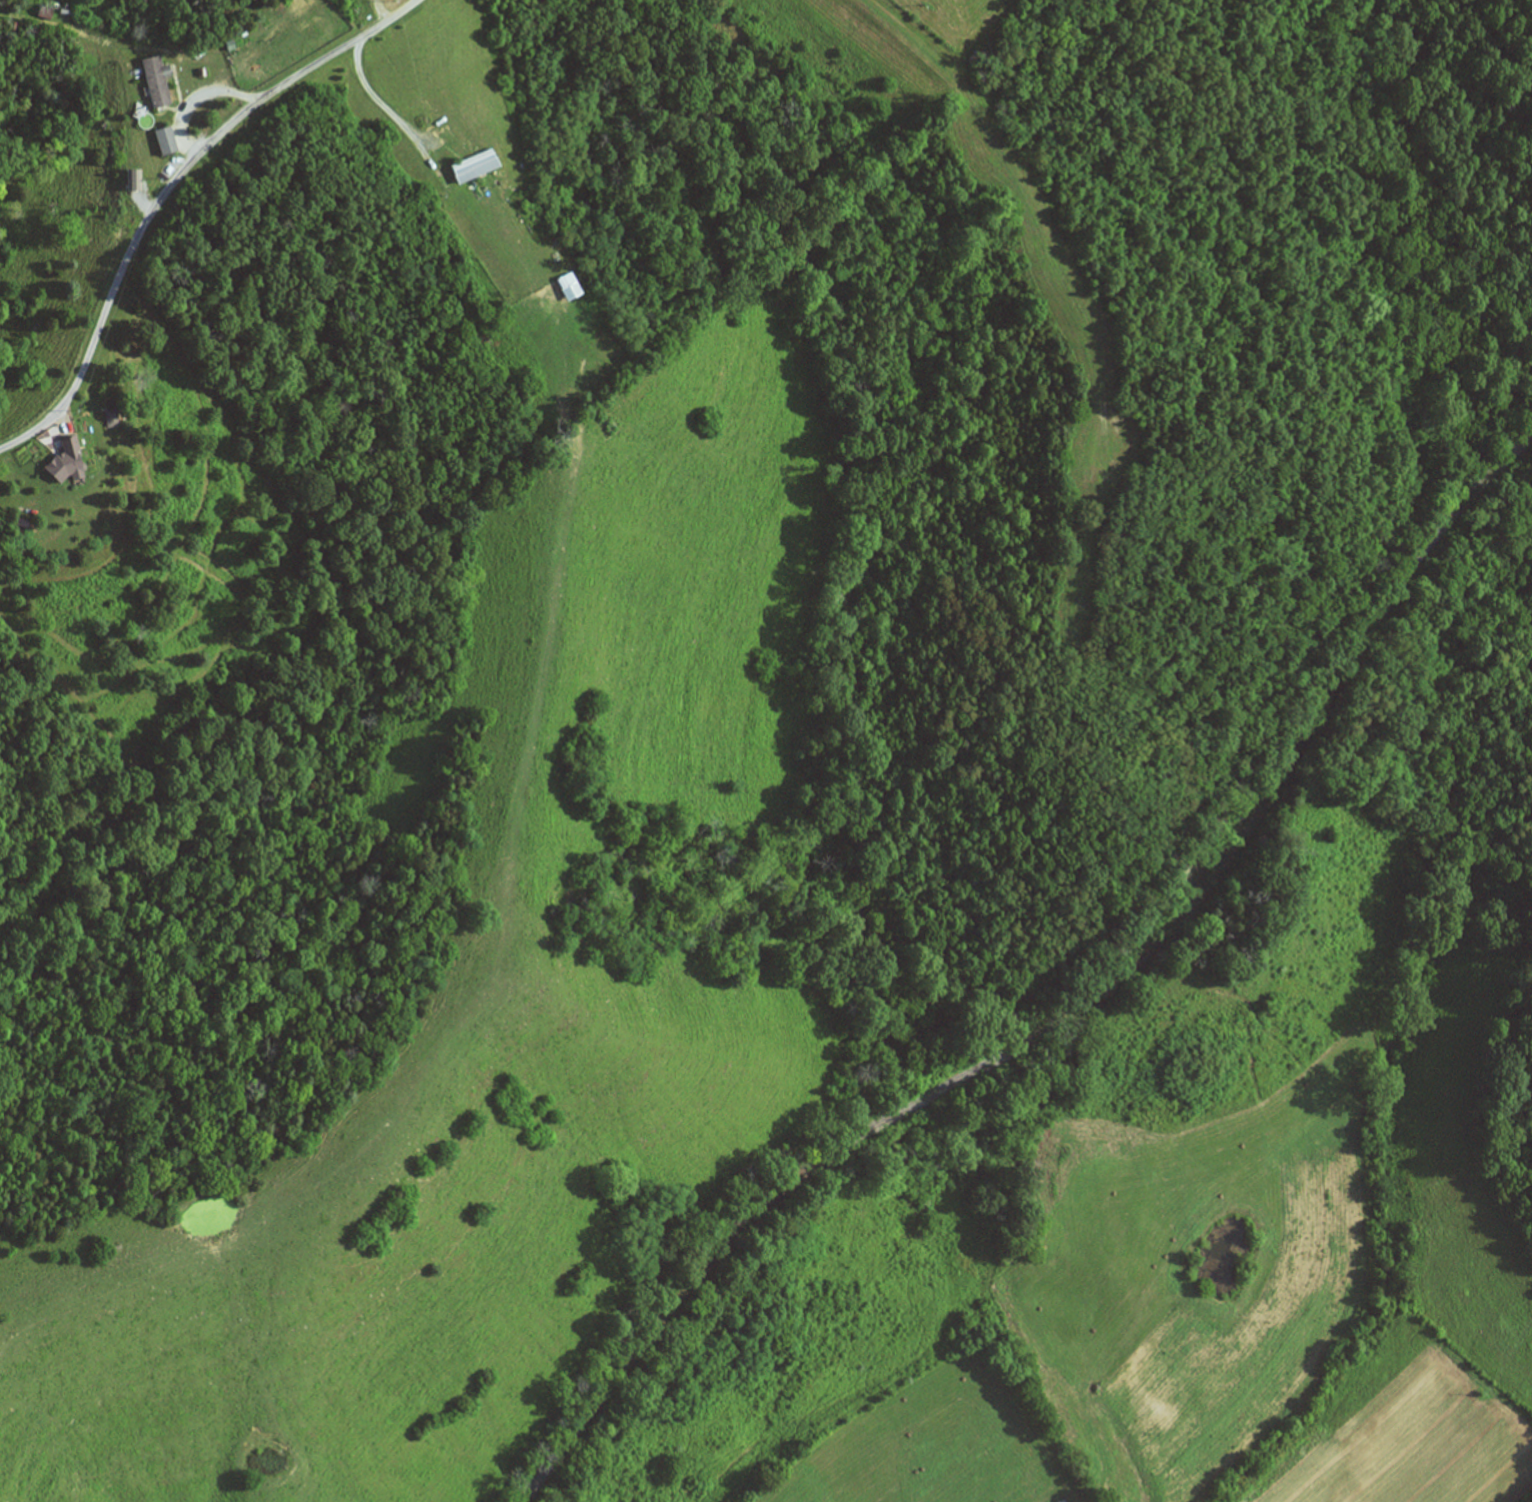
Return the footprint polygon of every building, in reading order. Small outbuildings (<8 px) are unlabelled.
[(140,59),(153,109),(172,104),(165,77),(168,76),(163,53),(140,59)] [(162,156),(179,151),(171,126),(155,131),(162,156)] [(497,158),(492,148),(452,165),(460,184),(477,177),(473,168),(497,158)] [(43,468),(60,485),(69,476),(76,483),(91,468),(69,444),(43,468)]
